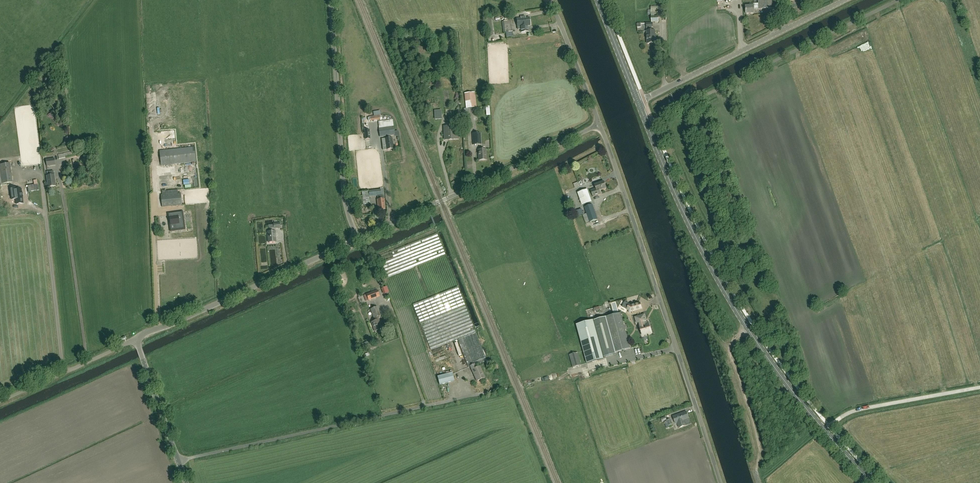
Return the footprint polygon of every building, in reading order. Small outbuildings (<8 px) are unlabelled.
[(777,9),(777,0),(759,0),(759,4),(750,4),(750,6),(746,6),(746,14),(754,14),(754,9),(759,9),(777,9)] [(513,20),(510,21),(509,15),(504,16),(505,21),(503,21),(505,33),(507,33),(507,37),(510,37),(510,32),(515,31),(513,20)] [(527,26),(530,26),(529,18),(517,20),(518,29),(521,29),(521,32),(528,32),(527,26)] [(653,23),(652,23),(647,24),(647,31),(647,44),(655,44),(655,31),(652,31),(652,27),(653,27),(653,23)] [(468,108),(476,108),(474,92),(465,93),(466,109),(464,109),(465,122),(469,122),(468,108)] [(448,140),(459,139),(458,129),(452,129),(452,126),(444,126),(444,132),(448,132),(448,140)] [(380,137),(395,135),(393,127),(379,129),(380,137)] [(480,133),(472,134),(473,145),(481,145),(480,133)] [(383,150),(393,149),(392,138),(382,139),(383,150)] [(173,150),(160,151),(161,165),(175,164),(196,162),(195,147),(179,149),(177,149),(173,150)] [(486,160),(486,150),(478,150),(479,161),(486,160)] [(59,159),(76,156),(75,151),(58,155),(59,159)] [(47,167),(55,166),(54,159),(46,160),(47,167)] [(12,183),(10,164),(0,165),(0,167),(2,184),(12,183)] [(48,187),(56,186),(54,175),(53,171),(46,172),(47,176),(48,187)] [(599,191),(606,189),(604,182),(595,185),(596,189),(591,191),(593,197),(601,194),(600,194),(599,191)] [(16,187),(11,187),(11,194),(15,194),(15,204),(22,204),(22,189),(16,189),(16,187)] [(362,198),(356,199),(356,204),(363,204),(363,205),(370,204),(369,196),(377,196),(378,200),(378,206),(379,210),(385,209),(385,207),(384,199),(385,199),(384,189),(369,191),(369,192),(365,192),(362,193),(362,198)] [(162,195),(161,195),(161,196),(162,207),(182,205),(181,193),(178,193),(166,194),(166,191),(166,190),(162,190),(162,195)] [(583,207),(592,204),(587,190),(578,193),(583,207)] [(590,222),(598,219),(592,205),(584,208),(590,222)] [(169,218),(170,225),(174,225),(175,228),(184,227),(182,214),(172,215),(173,217),(169,218)] [(275,235),(276,235),(276,231),(268,232),(269,243),(276,242),(275,235)] [(437,234),(378,257),(386,278),(445,255),(437,234)] [(487,361),(486,358),(475,332),(458,287),(413,305),(430,350),(458,340),(468,367),(477,363),(478,364),(487,361)] [(377,290),(364,295),(366,301),(368,300),(368,301),(380,296),(377,290)] [(642,309),(640,303),(631,306),(625,302),(622,307),(628,310),(629,312),(642,309)] [(375,332),(382,329),(379,320),(378,317),(380,316),(377,307),(371,309),(374,318),(375,318),(376,321),(372,322),(375,332)] [(616,354),(615,353),(630,348),(621,313),(593,321),(603,358),(616,354)] [(637,323),(638,323),(642,335),(651,333),(648,322),(647,322),(644,314),(635,317),(637,323)] [(587,363),(603,359),(593,321),(576,325),(587,363)] [(437,359),(448,356),(447,353),(442,355),(441,351),(435,353),(437,359)] [(581,365),(578,353),(569,355),(573,367),(581,365)] [(477,381),(485,378),(480,367),(476,368),(475,365),(470,367),(477,381)] [(439,385),(454,380),(452,372),(437,377),(439,385)] [(684,420),(689,418),(686,411),(673,416),(675,423),(677,423),(679,428),(686,425),(684,420)]
